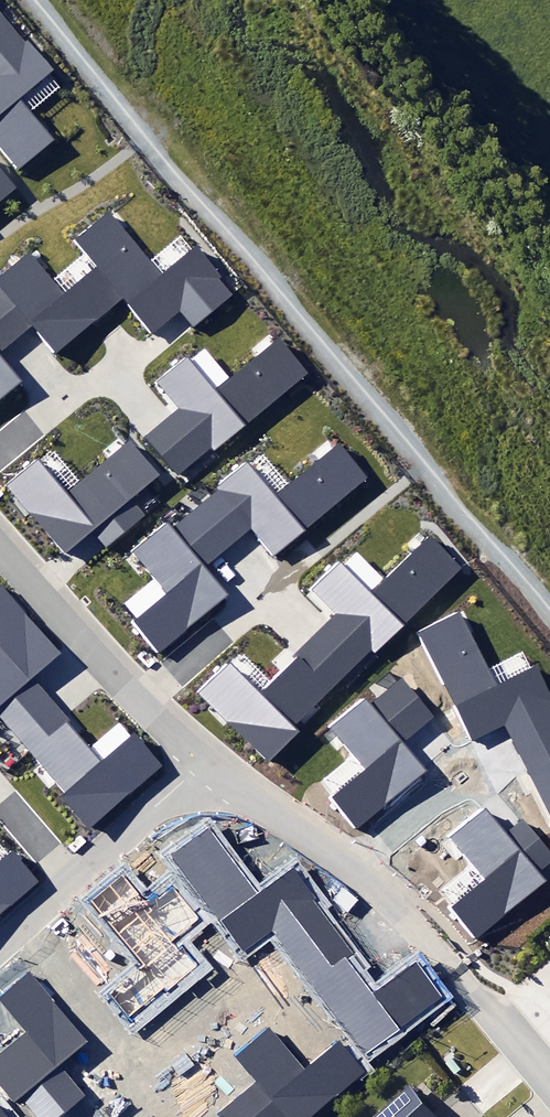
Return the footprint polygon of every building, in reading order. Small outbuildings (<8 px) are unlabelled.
[(10,26),(0,13),(0,34),(10,26)] [(10,26),(0,34),(0,143),(20,166),(51,140),(17,99),(52,69),(28,40),(25,43),(10,26)] [(20,187),(0,163),(0,203),(20,187)] [(75,241),(96,266),(124,301),(152,336),(181,314),(192,329),(234,296),(199,251),(164,279),(111,213),(75,241)] [(0,290),(0,321),(17,343),(31,331),(52,358),(124,301),(96,266),(63,293),(31,253),(0,278),(0,281),(4,286),(0,290)] [(0,321),(0,402),(25,382),(3,354),(17,343),(0,321)] [(145,437),(177,475),(211,447),(213,450),(307,373),(280,340),(217,391),(189,357),(159,381),(181,408),(145,437)] [(92,531),(106,547),(144,515),(131,500),(161,474),(130,437),(67,491),(38,458),(5,485),(65,554),(92,531)] [(219,490),(198,507),(232,548),(250,533),(272,560),(371,478),(340,440),(275,493),(249,460),(216,487),(219,490)] [(232,548),(198,507),(173,528),(168,522),(134,550),(168,591),(131,621),(158,653),(230,594),(208,567),(232,548)] [(315,633),(351,670),(370,650),(375,655),(465,568),(429,532),(371,590),(340,558),(310,588),(335,614),(315,633)] [(14,733),(52,699),(33,678),(62,653),(0,583),(0,584),(0,717),(14,733)] [(518,742),(549,726),(549,694),(536,667),(497,686),(461,612),(419,632),(471,738),(507,720),(518,742)] [(351,670),(315,633),(295,654),(298,657),(261,693),(231,662),(200,692),(269,762),(299,732),(294,726),(351,670)] [(332,799),(356,829),(426,771),(402,742),(435,715),(403,677),(371,704),(365,698),(329,728),(365,771),(332,799)] [(52,699),(14,733),(68,794),(61,800),(90,832),(166,766),(134,730),(99,760),(67,724),(71,720),(52,699)] [(518,742),(549,807),(549,726),(518,742)] [(477,937),(545,882),(538,872),(549,862),(549,852),(523,819),(508,831),(487,805),(449,836),(485,880),(452,907),(477,937)] [(290,942),(327,916),(294,871),(258,897),(211,832),(180,854),(244,942),(274,920),(290,942)] [(40,881),(12,850),(0,861),(0,916),(40,881)] [(129,1018),(163,990),(164,991),(198,963),(177,938),(200,920),(172,886),(150,905),(124,873),(90,901),(143,966),(109,994),(129,1018)] [(353,952),(327,916),(290,942),(366,1047),(437,996),(415,966),(374,996),(348,960),(353,952)] [(39,1116),(56,1116),(82,1096),(57,1065),(86,1042),(28,971),(0,994),(0,1003),(25,1034),(0,1054),(0,1088),(12,1103),(21,1095),(39,1116)] [(234,1100),(247,1116),(301,1116),(360,1071),(342,1048),(306,1076),(270,1030),(238,1056),(258,1081),(234,1100)] [(408,1083),(371,1116),(440,1116),(408,1083)] [(234,1100),(217,1114),(219,1116),(247,1116),(234,1100)]
